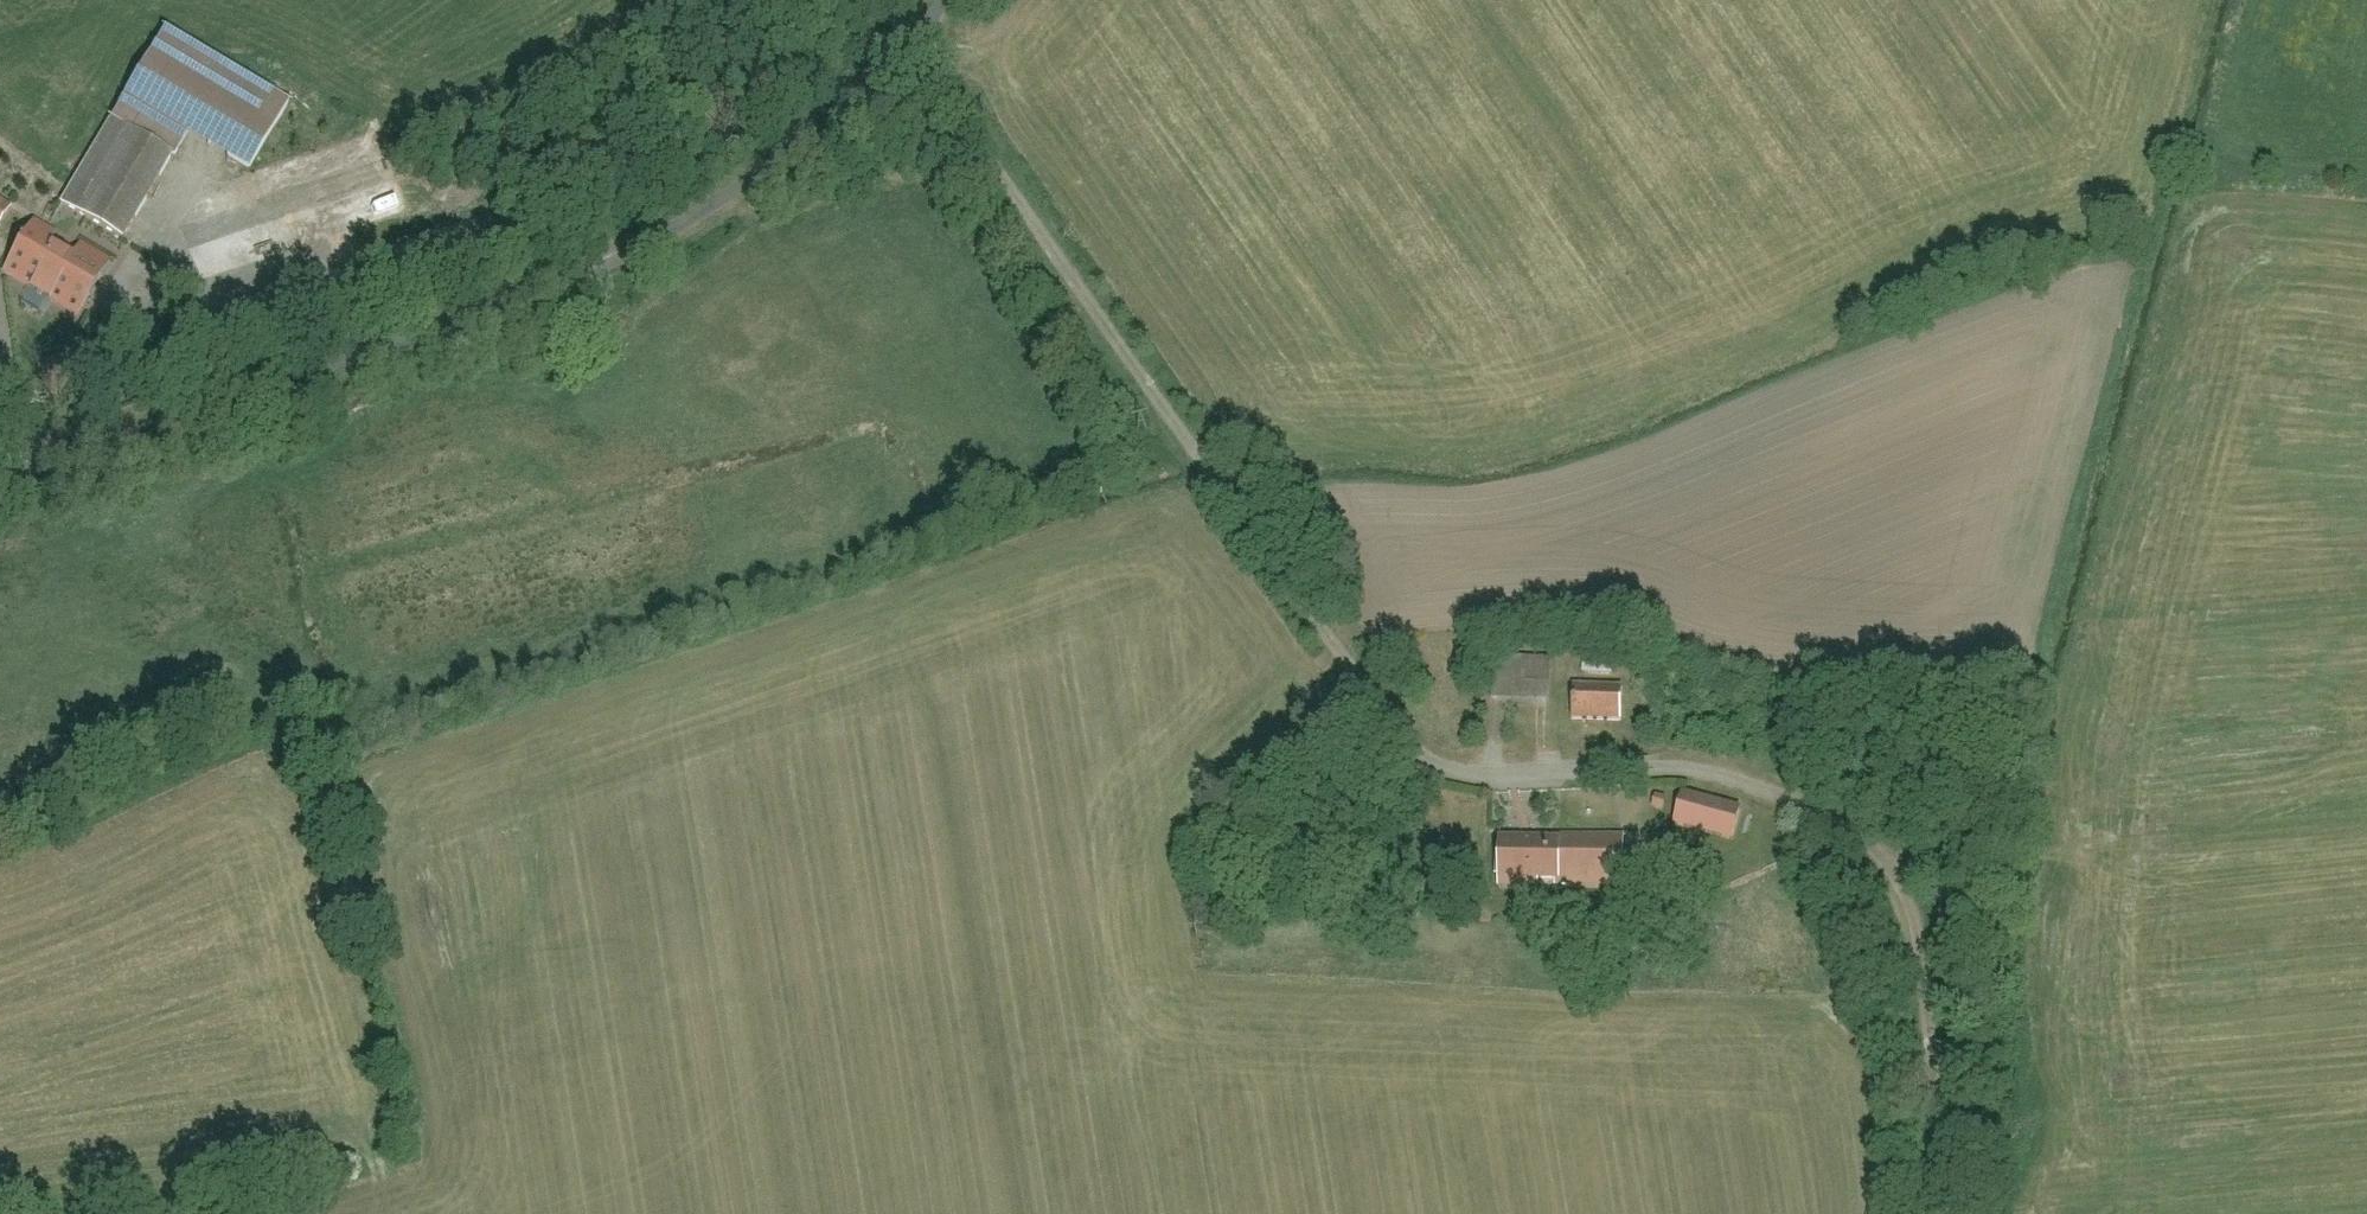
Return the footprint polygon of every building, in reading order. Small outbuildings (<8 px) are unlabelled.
[(291,109),(161,34),(120,105),(250,180),(291,109)] [(79,319),(168,159),(104,123),(15,283),(79,319)] [(18,205),(0,195),(0,236),(18,205)] [(1492,652),(1489,705),(1548,708),(1550,655),(1492,652)] [(1575,682),(1576,726),(1622,725),(1621,681),(1575,682)] [(1681,788),(1670,827),(1730,845),(1742,806),(1681,788)] [(1496,893),(1620,890),(1619,835),(1495,838),(1496,893)]
